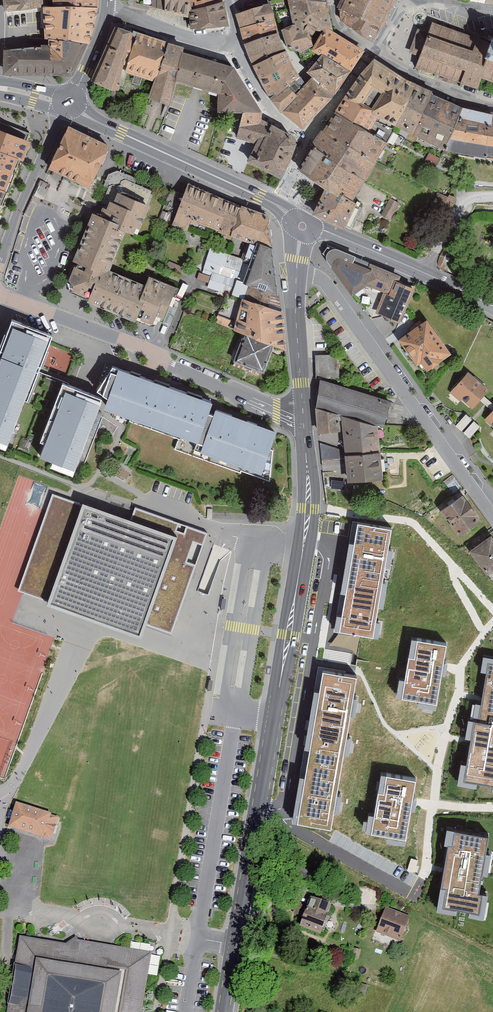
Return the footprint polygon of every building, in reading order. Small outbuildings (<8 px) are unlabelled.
[(38,9),(38,0),(6,0),(6,2),(1,3),(3,14),(38,9)] [(50,9),(94,11),(95,0),(50,0),(50,9)] [(159,11),(191,20),(188,9),(186,0),(160,0),(159,11)] [(219,0),(186,0),(188,9),(220,3),(219,0)] [(329,19),(324,0),(287,0),(289,13),(329,19)] [(386,0),(341,0),(338,7),(344,27),(370,41),(391,3),(386,0)] [(194,32),(225,26),(220,3),(188,9),(191,20),(194,32)] [(271,18),(268,3),(235,12),(240,27),(271,18)] [(50,9),(38,9),(41,41),(47,42),(82,46),(87,42),(94,11),(50,9)] [(292,25),(280,29),(289,49),(301,54),(311,50),(323,30),(332,30),(329,19),(289,13),(292,25)] [(276,32),(271,18),(240,27),(242,44),(276,32)] [(418,66),(477,87),(481,76),(492,80),(492,39),(491,38),(489,44),(432,24),(418,66)] [(132,35),(114,29),(92,80),(113,91),(115,84),(118,75),(132,35)] [(348,72),(363,50),(332,30),(323,30),(311,50),(320,55),(348,72)] [(276,32),(242,44),(251,65),(284,51),(276,32)] [(118,75),(150,86),(162,45),(132,35),(118,75)] [(47,42),(44,47),(4,50),(2,74),(68,75),(82,46),(47,42)] [(150,86),(144,103),(164,109),(171,84),(181,51),(162,45),(150,86)] [(171,84),(215,99),(231,67),(181,51),(171,84)] [(299,77),(284,51),(251,65),(269,99),(294,80),(299,77)] [(329,99),(348,72),(320,55),(304,74),(310,81),(329,99)] [(411,88),(371,62),(342,100),(392,131),(411,88)] [(215,99),(211,115),(239,117),(259,117),(231,67),(215,99)] [(302,89),(294,80),(269,99),(281,113),(302,89)] [(281,113),(300,129),(327,100),(329,99),(310,81),(309,82),(302,89),(281,113)] [(430,97),(411,88),(392,131),(409,140),(430,97)] [(460,109),(430,97),(409,140),(442,153),(460,109)] [(342,100),(332,115),(383,146),(392,131),(342,100)] [(460,109),(442,153),(480,162),(492,161),(492,117),(460,109)] [(316,135),(372,168),(383,146),(332,115),(316,135)] [(252,144),(243,165),(278,182),(292,146),(288,139),(257,122),(259,117),(239,117),(233,141),(252,144)] [(109,147),(69,127),(48,169),(89,189),(109,147)] [(0,132),(0,194),(1,195),(14,163),(19,165),(27,143),(0,132)] [(333,166),(362,184),(372,168),(316,135),(308,151),(333,166)] [(308,151),(297,176),(321,190),(333,166),(308,151)] [(321,190),(349,203),(362,184),(333,166),(321,190)] [(118,170),(108,176),(102,189),(112,194),(147,208),(153,193),(133,183),(135,178),(118,170)] [(179,204),(170,226),(186,233),(190,222),(226,237),(238,208),(186,187),(179,204)] [(321,190),(313,209),(326,215),(324,221),(347,232),(359,210),(349,203),(321,190)] [(135,236),(147,208),(112,194),(101,222),(121,231),(135,236)] [(400,204),(387,197),(378,216),(391,222),(400,204)] [(269,254),(265,219),(238,208),(226,237),(255,248),(269,254)] [(101,222),(88,217),(75,253),(71,265),(94,274),(103,278),(106,272),(107,267),(121,231),(101,222)] [(370,265),(327,246),(321,256),(349,294),(364,284),(370,265)] [(282,313),(276,298),(269,254),(255,248),(240,286),(247,288),(242,299),(282,313)] [(71,265),(64,283),(69,296),(83,302),(94,274),(71,265)] [(400,277),(370,265),(364,284),(392,293),(397,285),(400,277)] [(94,274),(83,302),(128,320),(141,286),(106,272),(103,278),(94,274)] [(157,332),(173,290),(145,278),(128,320),(157,332)] [(413,292),(397,285),(392,293),(381,319),(400,326),(413,292)] [(287,351),(282,313),(242,299),(233,331),(243,335),(274,347),(287,351)] [(10,314),(0,340),(0,444),(4,446),(34,370),(35,368),(50,330),(10,314)] [(447,356),(424,325),(399,344),(404,350),(401,352),(408,361),(410,359),(422,376),(447,356)] [(243,335),(233,362),(264,374),(274,347),(243,335)] [(314,358),(315,379),(337,380),(336,359),(314,358)] [(194,397),(108,367),(98,387),(109,397),(106,406),(114,409),(112,414),(130,420),(179,438),(191,404),(194,397)] [(63,382),(34,370),(4,446),(33,458),(63,382)] [(486,392),(466,375),(449,394),(470,411),(486,392)] [(101,397),(63,382),(33,458),(77,475),(95,428),(100,416),(103,410),(97,407),(101,397)] [(385,428),(392,403),(320,383),(320,399),(315,397),(316,411),(340,418),(375,428),(385,428)] [(272,437),(274,434),(191,404),(179,438),(175,450),(270,482),(272,451),(267,449),(272,437)] [(340,418),(316,411),(318,436),(342,436),(340,418)] [(482,424),(492,433),(492,411),(482,424)] [(470,422),(464,417),(454,429),(460,433),(470,422)] [(375,428),(340,418),(342,436),(345,435),(347,458),(382,457),(381,442),(377,443),(375,428)] [(478,429),(472,424),(462,435),(468,440),(478,429)] [(338,461),(347,458),(342,456),(321,447),(322,462),(338,461)] [(382,457),(347,458),(349,486),(385,483),(384,474),(388,475),(387,462),(383,462),(382,457)] [(339,483),(326,483),(325,493),(338,493),(339,483)] [(187,582),(205,531),(135,506),(131,515),(82,497),(80,502),(55,493),(21,587),(134,628),(137,619),(169,631),(187,582)] [(476,517),(459,494),(438,510),(456,532),(476,517)] [(346,574),(385,580),(394,531),(354,524),(346,574)] [(489,534),(470,549),(486,571),(492,566),(492,539),(489,534)] [(337,633),(375,639),(385,580),(346,574),(337,633)] [(400,698),(434,704),(441,666),(445,643),(418,638),(411,677),(404,675),(400,698)] [(490,660),(482,694),(481,698),(481,701),(478,715),(492,718),(492,661),(490,660)] [(315,712),(348,718),(356,672),(324,666),(315,712)] [(307,765),(339,770),(348,718),(315,712),(307,765)] [(460,780),(492,787),(492,718),(478,715),(472,717),(469,736),(468,740),(467,744),(460,780)] [(297,819),(331,824),(339,770),(307,765),(297,819)] [(386,768),(378,808),(372,807),(368,829),(403,836),(410,800),(415,774),(386,768)] [(14,802),(7,825),(51,839),(59,816),(14,802)] [(468,840),(448,836),(444,863),(443,867),(442,872),(438,897),(457,900),(479,904),(484,878),(489,843),(468,840)] [(293,886),(308,891),(310,885),(295,879),(293,886)] [(301,926),(320,933),(327,913),(314,908),(311,915),(305,913),(301,926)] [(408,922),(386,914),(378,937),(400,945),(408,922)] [(19,937),(4,1011),(138,1011),(149,953),(114,947),(94,943),(72,939),(64,945),(43,941),(19,937)]
